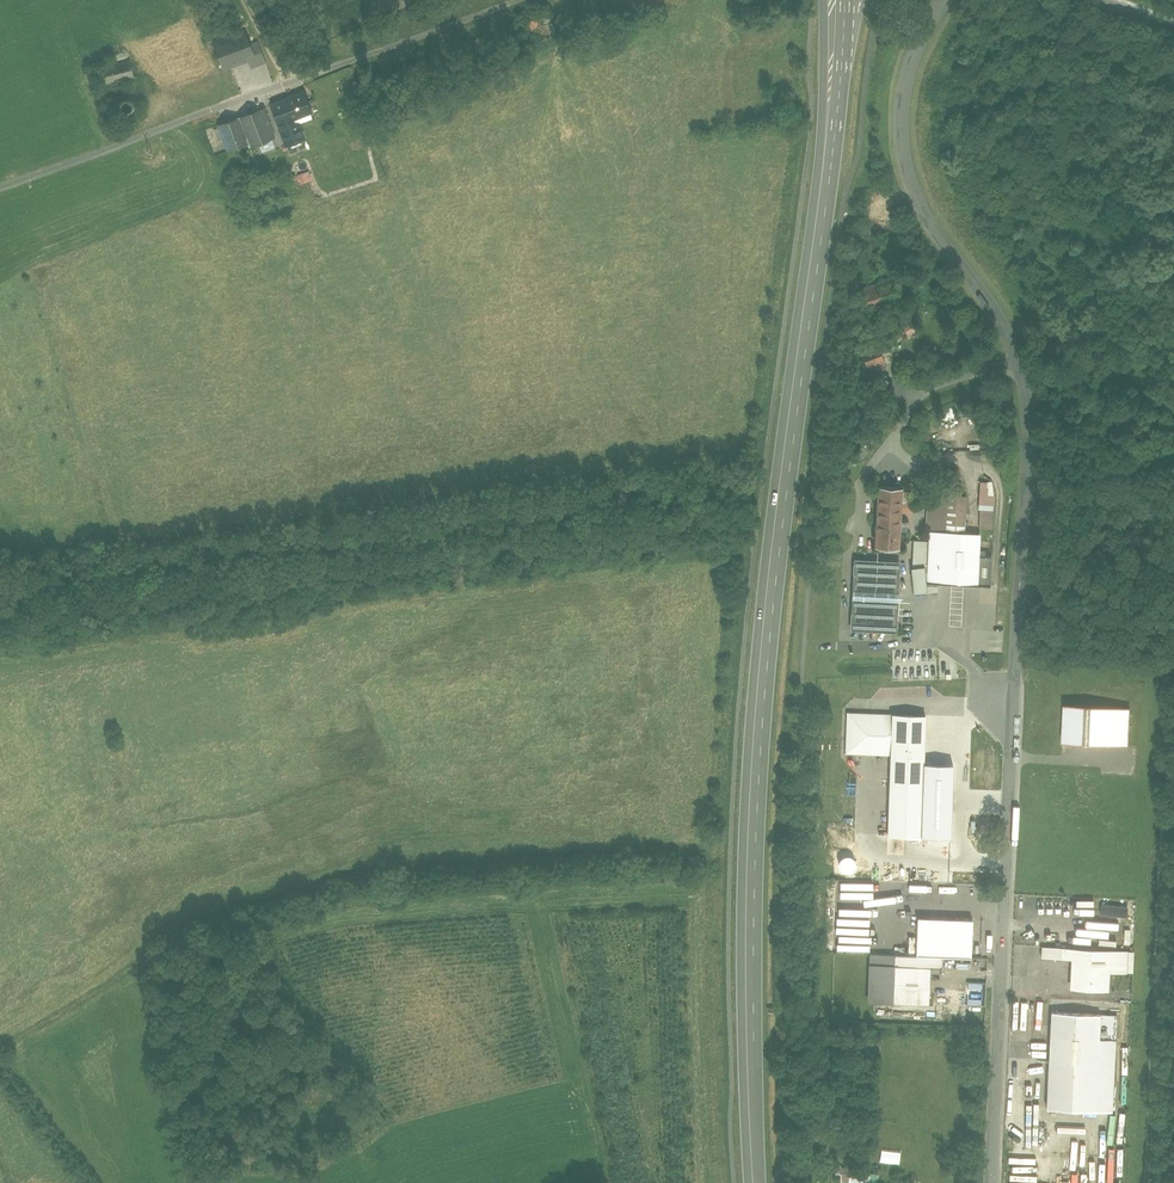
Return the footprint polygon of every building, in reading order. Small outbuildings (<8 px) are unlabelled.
[(548,14),(526,22),(533,42),(556,33),(548,14)] [(245,28),(211,41),(222,69),(248,59),(250,66),(264,61),(253,32),(248,34),(245,28)] [(112,54),(100,57),(106,82),(133,76),(128,57),(114,61),(112,54)] [(306,89),(269,103),(285,144),(305,136),(298,117),(314,111),(306,89)] [(130,112),(132,110),(134,108),(135,105),(136,102),(135,99),(133,96),(130,94),(127,93),(124,94),(121,95),(119,97),(117,100),(117,103),(117,106),(119,109),(121,111),(124,112),(127,112),(130,112)] [(263,109),(219,125),(228,148),(248,140),(249,144),(273,135),(263,109)] [(299,184),(311,180),(308,170),(296,174),(299,184)] [(903,327),(907,335),(917,329),(912,322),(903,327)] [(881,353),(864,358),(871,379),(888,374),(881,353)] [(992,481),(981,482),(978,510),(981,510),(979,529),(994,530),(994,495),(992,481)] [(877,486),(874,547),(900,548),(903,487),(877,486)] [(967,496),(929,495),(926,530),(930,530),(964,533),(967,496)] [(964,533),(930,530),(929,541),(928,565),(927,582),(991,586),(992,556),(980,556),(981,534),(964,533)] [(928,565),(929,541),(914,540),(913,567),(925,566),(928,565)] [(900,563),(855,560),(850,627),(896,630),(900,563)] [(925,566),(913,567),(911,567),(914,593),(927,591),(925,566)] [(1131,709),(1065,704),(1062,739),(1128,744),(1131,709)] [(925,716),(846,714),(844,755),(887,757),(884,834),(921,836),(924,764),(925,716)] [(954,765),(924,764),(921,836),(951,836),(954,765)] [(1098,913),(1126,916),(1127,905),(1099,902),(1098,913)] [(918,918),(917,956),(971,958),(973,920),(918,918)] [(1134,952),(1040,948),(1039,959),(1069,960),(1067,990),(1107,992),(1107,974),(1133,975),(1134,952)] [(870,954),(870,964),(930,967),(971,968),(971,958),(917,956),(870,954)] [(930,967),(870,964),(869,1001),(929,1003),(930,967)] [(1116,1017),(1049,1013),(1043,1109),(1110,1113),(1116,1017)] [(840,1172),(840,1181),(849,1181),(849,1172),(840,1172)]
